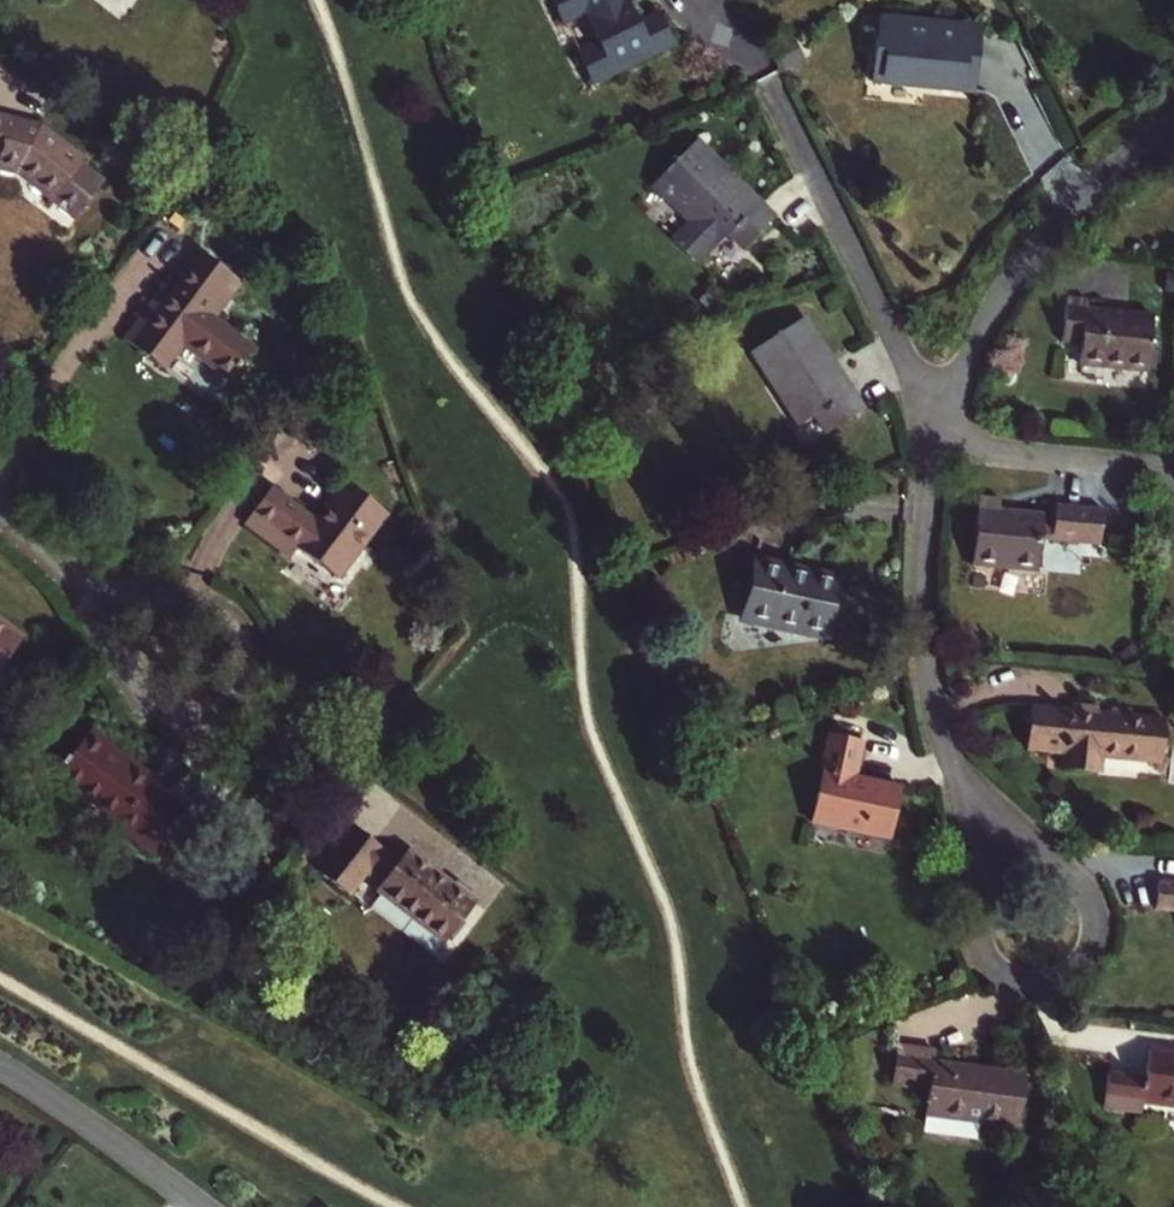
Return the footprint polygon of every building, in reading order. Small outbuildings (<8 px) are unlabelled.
[(561,26),(583,14),(599,45),(577,56),(591,85),(675,44),(659,13),(638,23),(626,0),(548,0),(561,26)] [(873,82),(972,92),(979,29),(880,18),(873,82)] [(0,118),(0,169),(17,173),(18,175),(20,171),(36,183),(38,181),(57,195),(53,201),(76,217),(99,185),(78,169),(81,164),(84,160),(41,128),(0,118)] [(761,202),(698,141),(655,185),(693,223),(675,241),(700,265),(729,235),(745,250),(772,221),(757,206),(761,202)] [(103,180),(81,164),(78,169),(99,185),(103,180)] [(20,171),(18,175),(53,201),(57,195),(38,181),(36,183),(20,171)] [(213,322),(241,284),(201,254),(168,299),(158,312),(149,305),(123,340),(162,370),(180,344),(230,381),(252,351),(213,322)] [(158,292),(149,305),(158,312),(168,299),(158,292)] [(1148,373),(1153,318),(1086,311),(1087,300),(1066,298),(1062,344),(1081,346),(1079,366),(1148,373)] [(851,393),(831,362),(805,320),(753,352),(799,426),(815,415),(827,434),(859,414),(847,395),(851,393)] [(316,522),(272,489),(245,524),(292,559),(297,552),(338,581),(389,515),(345,483),(316,522)] [(1000,501),(978,498),(972,565),(1039,571),(1042,541),(1102,546),(1105,509),(1058,504),(1055,530),(1043,529),(1044,517),(999,513),(1000,501)] [(841,579),(791,568),(757,562),(743,619),(829,638),(841,579)] [(25,639),(0,621),(0,673),(25,639)] [(1166,721),(1098,715),(1098,710),(1071,707),(1070,712),(1030,708),(1027,748),(1068,752),(1066,769),(1099,772),(1101,754),(1162,760),(1166,721)] [(142,793),(153,778),(90,732),(56,777),(118,823),(114,828),(152,856),(184,814),(160,796),(155,803),(142,793)] [(891,838),(901,788),(855,778),(863,741),(830,734),(812,822),(891,838)] [(464,922),(478,903),(408,851),(401,861),(353,827),(318,873),(351,898),(370,871),(384,882),(378,890),(448,942),(451,938),(454,940),(467,924),(464,922)] [(1155,910),(1173,911),(1173,885),(1158,884),(1155,910)] [(1020,1125),(1027,1074),(935,1062),(936,1050),(897,1044),(891,1083),(929,1089),(923,1131),(976,1138),(979,1119),(1020,1125)] [(1149,1050),(1145,1078),(1109,1074),(1104,1106),(1143,1112),(1144,1101),(1173,1105),(1173,1054),(1149,1050)]
